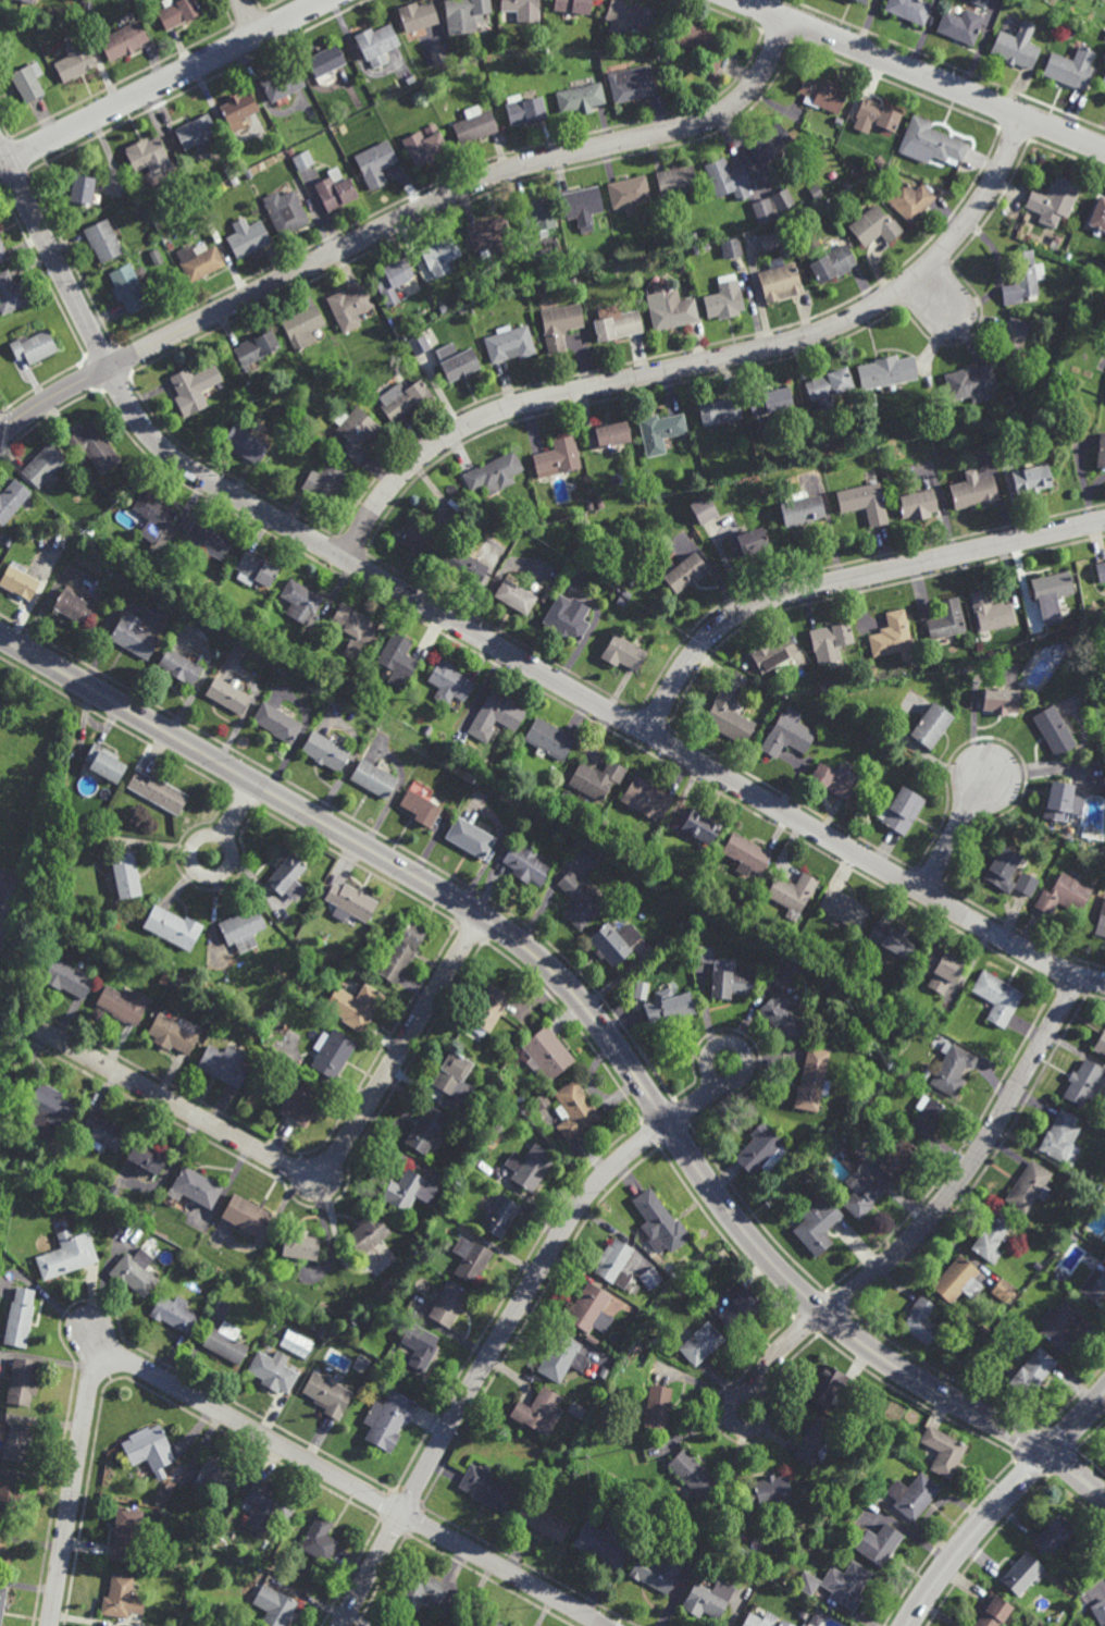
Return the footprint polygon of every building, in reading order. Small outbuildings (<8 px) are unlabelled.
[(166,5),(164,0),(175,0),(175,1),(177,0),(198,0),(203,12),(167,29),(159,10),(166,5)] [(406,32),(399,11),(432,0),(438,21),(406,32)] [(448,34),(443,0),(489,0),(491,12),(482,13),(483,22),(475,23),(476,29),(448,34)] [(500,10),(500,0),(538,0),(538,10),(500,10)] [(552,9),(554,0),(592,0),(591,13),(552,9)] [(605,17),(610,0),(621,0),(637,5),(638,3),(656,10),(648,32),(640,28),(636,39),(608,29),(611,20),(605,17)] [(884,9),(888,0),(926,0),(934,3),(924,25),(884,9)] [(981,24),(982,24),(974,46),(938,29),(945,9),(963,15),(966,7),(984,14),(981,24)] [(127,56),(126,53),(111,61),(100,38),(139,17),(150,39),(144,44),(144,45),(134,50),(135,52),(127,56)] [(1028,41),(1040,47),(1031,67),(1023,64),(1022,66),(1014,62),(1013,64),(1004,61),(1006,58),(989,50),(998,29),(1014,36),(1022,17),(1035,23),(1028,41)] [(715,75),(699,69),(702,63),(699,62),(704,52),(672,38),(680,19),(724,37),(718,54),(722,56),(715,75)] [(400,44),(384,51),(388,61),(373,69),(368,59),(365,60),(353,35),(371,26),(373,29),(389,22),(400,44)] [(63,81),(53,62),(70,54),(66,47),(84,38),(83,37),(89,33),(95,44),(90,47),(98,63),(63,81)] [(671,49),(662,46),(666,38),(674,41),(671,49)] [(314,78),(305,59),(336,42),(346,62),(314,78)] [(434,65),(429,48),(443,44),(448,61),(434,65)] [(1089,66),(1092,67),(1083,89),(1076,86),(1076,87),(1041,74),(1051,51),(1072,60),(1078,45),(1095,52),(1089,66)] [(26,102),(10,74),(37,59),(45,72),(36,76),(45,91),(26,102)] [(271,102),(260,81),(295,63),(306,84),(271,102)] [(651,72),(653,71),(658,93),(614,103),(607,73),(649,63),(651,72)] [(457,74),(455,69),(462,64),(465,71),(457,74)] [(822,81),(824,76),(840,83),(837,87),(848,91),(840,114),(820,106),(819,108),(803,102),(806,95),(798,93),(805,74),(822,81)] [(560,112),(556,90),(601,81),(606,102),(560,112)] [(260,108),(240,119),(245,126),(233,133),(219,106),(228,101),(226,97),(237,91),(239,95),(250,89),(260,108)] [(522,100),(542,95),(547,115),(510,125),(504,102),(507,102),(506,96),(520,93),(522,100)] [(896,132),(872,122),(870,130),(856,124),(859,118),(856,116),(864,97),(904,112),(896,132)] [(481,112),(491,109),(497,130),(459,144),(452,123),(465,119),(462,109),(477,103),(481,112)] [(204,146),(202,140),(184,150),(174,128),(208,112),(219,133),(215,134),(219,139),(204,146)] [(971,143),(964,161),(949,156),(947,161),(931,155),(929,161),(917,157),(920,149),(912,147),(909,155),(899,150),(905,136),(915,113),(935,122),(932,127),(971,143)] [(842,126),(835,123),(837,115),(844,119),(842,126)] [(762,164),(747,147),(779,121),(794,138),(762,164)] [(430,160),(430,159),(415,167),(401,139),(434,122),(449,150),(430,160)] [(344,135),(339,126),(346,123),(350,131),(344,135)] [(167,155),(160,158),(163,164),(150,171),(147,165),(135,171),(125,150),(127,149),(126,146),(146,137),(147,140),(158,135),(167,155)] [(372,190),(353,156),(387,138),(398,159),(388,163),(388,165),(381,170),(387,182),(372,190)] [(298,170),(291,157),(308,148),(314,161),(298,170)] [(881,165),(876,158),(881,153),(886,160),(881,165)] [(731,170),(745,164),(754,185),(746,187),(749,196),(737,200),(733,190),(717,197),(704,164),(725,156),(731,170)] [(661,198),(655,172),(693,163),(699,189),(661,198)] [(344,178),(348,176),(358,196),(327,211),(313,183),(328,175),(326,170),(337,164),(344,178)] [(245,176),(241,171),(249,168),(251,174),(245,176)] [(96,176),(91,204),(71,200),(74,173),(96,176)] [(613,208),(608,183),(645,173),(651,199),(613,208)] [(1081,184),(1068,218),(1060,214),(1055,227),(1036,220),(1039,213),(1023,207),(1031,189),(1045,195),(1051,181),(1053,182),(1057,174),(1081,184)] [(224,187),(221,182),(227,178),(231,184),(224,187)] [(917,188),(922,182),(938,197),(912,224),(885,198),(893,192),(887,187),(889,183),(892,180),(896,180),(901,184),(906,178),(917,188)] [(817,200),(809,188),(817,183),(824,194),(817,200)] [(851,195),(845,188),(852,183),(857,189),(851,195)] [(595,224),(593,224),(594,230),(582,233),(581,227),(579,227),(576,217),(568,219),(562,194),(599,185),(606,211),(593,213),(595,224)] [(781,211),(771,196),(786,186),(796,202),(781,211)] [(310,220),(281,236),(263,204),(264,202),(262,198),(277,189),(281,195),(293,188),(310,220)] [(1100,194),(1104,196),(1104,231),(1087,223),(1100,194)] [(536,231),(535,227),(524,230),(520,210),(531,208),(530,201),(551,196),(558,226),(536,231)] [(760,224),(752,204),(769,198),(777,218),(760,224)] [(892,222),(896,219),(905,231),(890,244),(882,235),(866,247),(848,225),(878,204),(892,222)] [(516,254),(493,260),(489,247),(474,251),(468,225),(506,215),(516,254)] [(248,225),(260,219),(272,239),(237,258),(225,237),(236,231),(232,223),(244,217),(248,225)] [(123,251),(100,262),(92,247),(91,248),(83,230),(107,218),(123,251)] [(765,251),(759,235),(778,230),(782,245),(765,251)] [(693,243),(691,234),(698,232),(700,241),(693,243)] [(435,279),(421,249),(452,234),(462,255),(448,261),(452,270),(435,279)] [(1060,244),(1051,241),(1054,234),(1063,237),(1060,244)] [(725,259),(721,242),(740,236),(744,255),(725,259)] [(704,250),(702,242),(708,241),(710,249),(704,250)] [(859,262),(852,267),(853,270),(839,278),(837,276),(820,285),(810,264),(828,255),(824,248),(835,243),(837,247),(848,242),(859,262)] [(196,252),(215,243),(225,263),(190,282),(178,261),(179,260),(175,251),(191,243),(196,252)] [(694,254),(692,246),(699,245),(700,252),(694,254)] [(154,266),(148,251),(156,247),(163,261),(154,266)] [(1033,263),(1042,261),(1044,278),(1038,279),(1039,294),(1022,296),(1023,303),(1003,305),(1001,285),(1014,284),(1010,251),(1032,249),(1033,263)] [(612,261),(610,252),(618,250),(620,260),(612,261)] [(414,276),(408,280),(408,281),(393,287),(399,301),(387,307),(372,272),(382,268),(382,267),(397,259),(397,261),(406,257),(414,276)] [(785,266),(796,261),(805,293),(767,305),(758,273),(772,269),(769,260),(782,257),(785,266)] [(150,303),(128,313),(122,299),(117,301),(111,287),(115,286),(108,271),(129,260),(150,303)] [(1,315),(0,312),(0,272),(8,269),(14,282),(22,279),(33,300),(1,315)] [(719,321),(718,317),(709,319),(704,297),(721,293),(717,276),(736,271),(745,309),(740,311),(741,316),(719,321)] [(514,283),(513,274),(524,272),(525,281),(514,283)] [(681,300),(695,297),(700,320),(655,331),(645,294),(654,293),(653,285),(675,279),(681,300)] [(375,306),(357,315),(362,324),(344,333),(325,297),(345,288),(346,292),(364,282),(375,306)] [(442,313),(438,306),(446,301),(449,309),(442,313)] [(548,354),(539,310),(580,303),(585,325),(567,330),(568,332),(563,333),(567,349),(548,354)] [(296,349),(282,321),(315,304),(326,324),(310,332),(314,340),(296,349)] [(460,313),(458,308),(465,305),(468,310),(460,313)] [(621,313),(637,309),(644,332),(599,343),(594,320),(600,318),(598,309),(619,305),(621,313)] [(1019,357),(1000,352),(1008,317),(1029,322),(1019,357)] [(512,329),(527,324),(536,353),(519,358),(519,356),(492,364),(484,337),(498,333),(497,328),(510,323),(512,329)] [(58,349),(29,364),(26,356),(17,360),(9,342),(25,334),(27,338),(48,329),(58,349)] [(282,347),(258,360),(261,368),(251,373),(250,370),(246,372),(234,348),(240,345),(239,344),(254,335),(257,338),(273,330),(282,347)] [(417,355),(408,340),(422,332),(431,347),(417,355)] [(459,354),(471,347),(481,367),(469,373),(470,377),(461,381),(459,378),(450,382),(442,364),(435,350),(454,342),(459,354)] [(899,359),(915,356),(920,379),(864,390),(859,366),(878,362),(877,359),(898,354),(899,359)] [(224,380),(202,391),(210,405),(185,418),(174,396),(178,394),(170,378),(190,367),(194,374),(215,364),(224,380)] [(1000,390),(993,391),(994,398),(973,404),(971,396),(953,402),(945,374),(970,368),(971,370),(993,365),(1000,390)] [(837,407),(822,412),(818,401),(811,403),(805,383),(810,381),(810,380),(848,366),(856,387),(833,396),(837,407)] [(433,395),(393,422),(381,406),(383,404),(378,397),(400,381),(406,389),(421,379),(433,395)] [(796,416),(780,420),(779,412),(768,415),(768,414),(754,417),(748,395),(777,389),(777,390),(789,387),(796,416)] [(244,404),(239,397),(245,394),(249,401),(244,404)] [(704,428),(698,406),(737,396),(743,418),(704,428)] [(1027,412),(1025,407),(1033,403),(1035,409),(1027,412)] [(370,441),(365,438),(360,445),(368,453),(358,465),(338,448),(339,447),(332,440),(338,432),(335,430),(356,406),(382,427),(370,441)] [(688,432),(663,438),(667,454),(647,458),(637,418),(658,414),(659,418),(684,412),(688,432)] [(122,460),(101,475),(85,449),(78,455),(64,434),(74,428),(78,433),(95,421),(122,460)] [(591,451),(585,431),(628,421),(632,441),(591,451)] [(259,466),(222,444),(234,424),(271,445),(259,466)] [(1100,433),(1104,434),(1104,470),(1096,469),(1100,433)] [(560,472),(560,471),(545,475),(544,470),(536,471),(532,453),(554,448),(551,439),(574,434),(582,468),(560,472)] [(38,488),(21,471),(49,442),(66,458),(38,488)] [(488,495),(483,485),(471,492),(462,475),(513,448),(523,469),(512,475),(516,482),(488,495)] [(343,476),(346,477),(335,497),(333,496),(328,504),(300,489),(311,469),(319,473),(326,459),(346,470),(343,476)] [(1039,494),(1029,496),(1029,493),(1015,496),(1009,473),(1046,465),(1052,488),(1038,491),(1039,494)] [(983,507),(982,504),(956,509),(951,486),(995,476),(1002,503),(983,507)] [(3,526),(0,523),(0,493),(1,494),(15,478),(32,492),(3,526)] [(891,525),(871,529),(866,508),(842,514),(836,493),(881,483),(891,525)] [(932,518),(914,522),(911,518),(905,519),(899,497),(934,489),(940,510),(931,513),(932,518)] [(158,546),(139,534),(149,520),(132,509),(145,490),(179,513),(158,546)] [(702,526),(690,506),(708,495),(720,515),(702,526)] [(787,529),(781,506),(821,496),(827,519),(787,529)] [(585,513),(583,501),(593,500),(594,510),(585,513)] [(531,517),(529,509),(536,507),(538,516),(531,517)] [(220,559),(193,543),(195,539),(188,534),(199,516),(233,537),(220,559)] [(429,559),(398,543),(410,522),(440,540),(429,559)] [(744,561),(743,557),(735,559),(729,541),(762,529),(770,552),(744,561)] [(10,546),(3,543),(9,534),(14,539),(10,546)] [(477,584),(439,563),(450,542),(488,565),(477,584)] [(266,586),(233,566),(245,546),(277,566),(266,586)] [(696,554),(699,551),(711,567),(691,582),(690,580),(676,591),(663,574),(693,550),(696,554)] [(1094,563),(1104,560),(1104,581),(1100,582),(1094,563)] [(30,599),(0,583),(0,580),(10,562),(41,579),(30,599)] [(1058,612),(1040,616),(1036,601),(1034,601),(1029,578),(1067,568),(1072,592),(1054,596),(1058,612)] [(526,614),(493,593),(504,575),(538,595),(526,614)] [(313,614),(310,613),(303,623),(284,612),(289,602),(277,594),(288,576),(323,596),(313,614)] [(84,623),(76,618),(76,617),(53,603),(64,583),(88,598),(88,599),(95,603),(84,623)] [(991,603),(1003,600),(1003,602),(1011,600),(1017,623),(978,632),(969,591),(988,587),(991,603)] [(544,601),(539,599),(545,591),(549,594),(544,601)] [(579,642),(542,621),(559,592),(574,601),(569,609),(589,621),(579,642)] [(930,640),(924,619),(940,615),(936,600),(956,594),(966,631),(930,640)] [(624,607),(617,602),(620,596),(628,602),(624,607)] [(367,645),(364,645),(356,661),(343,653),(350,638),(356,640),(357,637),(340,628),(342,627),(330,620),(340,602),(370,618),(369,619),(377,625),(367,645)] [(873,655),(870,633),(882,631),(881,626),(889,625),(885,609),(906,605),(914,646),(873,655)] [(144,616),(139,624),(161,636),(149,657),(110,636),(123,614),(125,615),(128,607),(144,616)] [(843,658),(819,664),(816,651),(810,628),(851,619),(855,639),(840,643),(843,658)] [(402,690),(386,680),(392,669),(376,661),(393,629),(412,640),(405,653),(419,661),(402,690)] [(786,657),(792,668),(779,675),(774,667),(762,674),(752,653),(749,654),(748,652),(786,630),(798,651),(786,657)] [(637,672),(619,661),(617,665),(600,656),(614,631),(648,651),(637,672)] [(189,683),(183,679),(182,681),(171,675),(172,673),(166,669),(167,667),(160,662),(169,646),(200,666),(189,683)] [(462,702),(452,695),(447,705),(432,695),(435,691),(423,685),(440,655),(458,666),(456,670),(475,681),(462,702)] [(869,675),(867,667),(877,665),(878,673),(869,675)] [(227,683),(232,676),(239,680),(235,688),(248,695),(237,714),(201,692),(212,674),(227,683)] [(822,692),(819,687),(825,683),(829,689),(822,692)] [(744,744),(703,722),(723,686),(740,694),(731,710),(756,724),(744,744)] [(1015,712),(1005,711),(1005,715),(993,714),(993,710),(980,709),(981,686),(1017,689),(1015,712)] [(1095,701),(1092,694),(1102,689),(1104,694),(1095,701)] [(514,730),(495,718),(486,735),(470,725),(489,690),(526,711),(514,730)] [(288,744),(269,734),(270,731),(250,719),(261,700),(300,723),(288,744)] [(928,750),(906,735),(931,701),(953,716),(928,750)] [(1054,756),(1030,716),(1052,704),(1076,744),(1054,756)] [(803,714),(798,720),(816,731),(804,753),(785,743),(775,759),(759,749),(781,712),(784,713),(789,705),(803,714)] [(562,762),(522,739),(536,715),(575,738),(562,762)] [(427,737),(421,732),(426,724),(433,727),(427,737)] [(336,772),(321,763),(320,764),(311,759),(312,759),(298,750),(311,729),(348,751),(336,772)] [(873,742),(867,739),(871,730),(878,735),(873,742)] [(117,783),(89,766),(91,763),(84,757),(94,739),(123,756),(122,760),(128,763),(117,783)] [(464,752),(459,750),(463,742),(469,746),(464,752)] [(857,772),(861,774),(847,800),(809,779),(819,761),(835,771),(841,761),(844,763),(849,754),(862,762),(857,772)] [(383,799),(347,778),(359,756),(395,777),(383,799)] [(618,784),(612,780),(600,802),(568,783),(581,761),(595,769),(596,767),(603,772),(610,759),(626,768),(618,784)] [(151,777),(153,773),(171,784),(170,785),(186,794),(175,814),(126,787),(136,768),(151,777)] [(660,790),(661,789),(675,797),(662,818),(658,816),(656,821),(621,799),(636,774),(656,786),(655,787),(660,790)] [(1080,814),(1067,811),(1067,813),(1061,812),(1060,821),(1040,816),(1042,806),(1043,808),(1048,778),(1072,784),(1069,794),(1083,798),(1080,814)] [(904,834),(881,821),(882,818),(876,814),(882,804),(890,809),(902,787),(923,799),(904,834)] [(427,829),(410,818),(413,813),(397,804),(407,788),(439,808),(427,829)] [(502,801),(498,797),(502,789),(508,792),(502,801)] [(710,845),(681,827),(692,808),(722,825),(710,845)] [(483,860),(444,837),(456,815),(495,838),(483,860)] [(773,853),(760,874),(752,869),(747,876),(735,869),(740,862),(721,851),(733,829),(773,853)] [(539,886),(530,879),(527,884),(511,873),(513,870),(501,861),(518,835),(526,840),(524,843),(537,852),(535,855),(552,866),(539,886)] [(1007,894),(982,878),(986,870),(985,869),(1000,845),(1019,857),(1006,878),(1014,884),(1007,894)] [(144,895),(121,899),(111,853),(135,849),(144,895)] [(293,901),(284,892),(280,897),(262,880),(289,851),(307,867),(295,879),(305,888),(293,901)] [(580,932),(561,913),(573,900),(556,883),(569,869),(606,903),(580,932)] [(810,898),(809,898),(796,922),(784,915),(789,909),(766,896),(777,876),(789,883),(790,880),(795,884),(803,871),(820,882),(810,898)] [(1029,897),(1011,888),(1021,871),(1038,880),(1029,897)] [(1078,912),(1071,909),(1070,910),(1057,902),(1048,916),(1032,907),(1043,889),(1048,892),(1060,872),(1091,889),(1078,912)] [(377,901),(364,923),(350,914),(346,924),(331,915),(335,907),(322,899),(332,882),(340,887),(343,882),(377,901)] [(872,908),(859,931),(820,909),(829,891),(837,896),(841,890),(872,908)] [(1104,895),(1104,937),(1094,934),(1104,895)] [(181,919),(183,915),(201,925),(186,952),(166,940),(167,939),(144,926),(156,904),(181,919)] [(256,945),(236,954),(231,943),(225,945),(215,923),(254,904),(264,926),(250,934),(256,945)] [(395,984),(376,973),(408,920),(426,931),(395,984)] [(618,934),(631,923),(642,936),(630,946),(633,950),(613,966),(605,956),(600,959),(595,951),(597,949),(587,937),(607,921),(618,934)] [(887,928),(889,926),(897,931),(899,927),(907,932),(905,935),(915,940),(903,961),(891,954),(893,951),(868,938),(877,922),(887,928)] [(712,962),(695,961),(696,945),(713,946),(712,962)] [(941,952),(943,950),(964,962),(952,985),(948,983),(942,996),(926,986),(932,974),(930,973),(931,972),(918,964),(929,945),(941,952)] [(84,999),(63,987),(61,990),(42,980),(54,956),(95,978),(84,999)] [(363,973),(350,963),(353,958),(368,968),(363,973)] [(753,996),(732,994),(731,999),(710,998),(713,958),(735,960),(735,971),(755,972),(753,996)] [(783,989),(770,976),(782,963),(795,976),(783,989)] [(1003,1030),(984,1020),(993,1005),(968,990),(981,969),(1023,994),(1003,1030)] [(633,998),(646,999),(648,982),(635,981),(633,998)] [(488,1033),(486,1031),(483,1037),(465,1027),(470,1020),(469,1019),(472,1013),(470,1012),(480,997),(481,998),(491,982),(511,995),(488,1033)] [(375,1012),(374,1012),(361,1034),(339,1021),(342,1019),(330,1011),(331,1008),(324,1003),(336,986),(355,997),(363,983),(385,997),(375,1012)] [(131,997),(135,988),(153,998),(137,1026),(129,1022),(128,1024),(113,1015),(114,1013),(96,1003),(107,984),(131,997)] [(674,995),(690,990),(696,1013),(665,1021),(665,1019),(648,1023),(643,1003),(657,999),(655,991),(672,987),(674,995)] [(791,1043),(758,1010),(779,989),(793,1002),(787,1008),(806,1027),(791,1043)] [(190,1030),(194,1024),(202,1028),(187,1056),(173,1048),(171,1051),(153,1042),(156,1037),(148,1033),(160,1012),(190,1030)] [(550,1081),(542,1070),(536,1074),(525,1060),(530,1056),(520,1045),(546,1023),(575,1060),(550,1081)] [(356,1043),(332,1082),(308,1067),(318,1052),(311,1048),(321,1031),(327,1035),(332,1027),(356,1043)] [(1103,1028),(1104,1030),(1104,1056),(1092,1048),(1103,1028)] [(971,1070),(964,1065),(957,1079),(963,1083),(953,1099),(928,1084),(944,1056),(939,1051),(944,1042),(977,1060),(971,1070)] [(220,1052),(224,1046),(245,1058),(241,1063),(249,1067),(236,1089),(195,1067),(207,1045),(220,1052)] [(829,1096),(822,1095),(819,1112),(794,1107),(798,1086),(799,1086),(808,1046),(831,1050),(825,1079),(832,1081),(829,1096)] [(464,1104),(432,1083),(440,1069),(439,1068),(451,1049),(473,1062),(463,1079),(475,1086),(464,1104)] [(1093,1088),(1101,1093),(1095,1103),(1087,1098),(1081,1109),(1060,1097),(1069,1083),(1066,1081),(1071,1071),(1076,1073),(1083,1059),(1103,1070),(1093,1088)] [(924,1082),(918,1077),(924,1067),(931,1071),(924,1082)] [(300,1077),(299,1080),(313,1089),(306,1100),(316,1108),(302,1129),(277,1112),(290,1092),(283,1085),(289,1074),(293,1075),(294,1074),(300,1077)] [(592,1104),(593,1103),(604,1117),(568,1142),(556,1125),(567,1117),(566,1116),(561,1119),(555,1108),(560,1104),(552,1093),(574,1079),(592,1104)] [(884,1091),(879,1086),(884,1079),(890,1082),(884,1091)] [(63,1129),(47,1120),(41,1131),(26,1122),(32,1112),(25,1109),(40,1081),(64,1093),(61,1098),(76,1106),(63,1129)] [(537,1110),(530,1100),(543,1092),(550,1100),(537,1110)] [(924,1143),(906,1130),(918,1111),(914,1108),(922,1094),(946,1110),(924,1143)] [(425,1155),(403,1143),(427,1103),(448,1116),(425,1155)] [(1070,1144),(1080,1149),(1070,1168),(1063,1163),(1061,1165),(1035,1150),(1045,1131),(1047,1132),(1059,1109),(1077,1118),(1072,1125),(1078,1129),(1070,1144)] [(117,1153),(87,1136),(89,1132),(82,1128),(90,1111),(128,1132),(117,1153)] [(768,1172),(762,1167),(754,1177),(734,1158),(754,1137),(750,1134),(762,1120),(784,1141),(782,1144),(789,1150),(768,1172)] [(896,1180),(880,1167),(887,1156),(886,1155),(898,1138),(917,1153),(896,1180)] [(159,1177),(127,1159),(138,1140),(170,1157),(159,1177)] [(533,1193),(510,1179),(514,1172),(504,1165),(513,1149),(524,1157),(534,1142),(557,1157),(533,1193)] [(867,1179),(870,1175),(885,1190),(871,1204),(874,1206),(859,1221),(842,1204),(854,1191),(845,1181),(853,1173),(842,1162),(853,1151),(862,1162),(857,1169),(867,1179)] [(48,1167),(37,1161),(40,1154),(51,1160),(48,1167)] [(1042,1202),(1036,1197),(1023,1216),(1002,1202),(1030,1160),(1052,1175),(1044,1186),(1050,1191),(1042,1202)] [(209,1211),(170,1188),(183,1166),(222,1187),(209,1211)] [(437,1186),(427,1205),(413,1197),(405,1214),(380,1198),(390,1180),(397,1184),(406,1168),(437,1186)] [(807,1186),(800,1180),(806,1173),(814,1181),(807,1186)] [(675,1221),(679,1218),(693,1237),(671,1254),(667,1247),(658,1254),(648,1240),(649,1239),(640,1227),(647,1221),(632,1199),(650,1186),(675,1221)] [(818,1258),(793,1231),(805,1219),(799,1212),(823,1191),(845,1215),(824,1233),(834,1243),(818,1258)] [(257,1239),(219,1217),(233,1193),(271,1214),(257,1239)] [(520,1207),(500,1240),(479,1227),(487,1212),(481,1208),(487,1197),(495,1202),(499,1194),(520,1207)] [(360,1258),(344,1239),(358,1225),(356,1223),(371,1210),(389,1233),(360,1258)] [(993,1266),(986,1261),(985,1262),(968,1251),(997,1210),(1014,1221),(995,1247),(1002,1253),(993,1266)] [(73,1236),(88,1231),(98,1260),(44,1280),(35,1256),(62,1247),(57,1232),(70,1228),(73,1236)] [(307,1235),(320,1237),(315,1262),(281,1257),(285,1233),(290,1234),(291,1229),(307,1231),(307,1235)] [(472,1242),(473,1241),(493,1253),(475,1285),(454,1273),(462,1258),(451,1252),(460,1235),(472,1242)] [(634,1249),(622,1271),(632,1277),(625,1288),(614,1281),(613,1283),(594,1272),(599,1265),(596,1262),(608,1244),(610,1246),(614,1237),(634,1249)] [(153,1258),(146,1267),(160,1279),(144,1297),(125,1282),(122,1285),(108,1272),(126,1251),(133,1256),(140,1247),(153,1258)] [(695,1259),(691,1254),(698,1248),(702,1254),(695,1259)] [(970,1297),(961,1289),(949,1302),(931,1286),(958,1255),(978,1272),(972,1280),(980,1286),(970,1297)] [(1036,1271),(1031,1266),(1035,1261),(1041,1266),(1036,1271)] [(649,1291),(640,1274),(655,1265),(665,1281),(649,1291)] [(1102,1273),(1104,1268),(1104,1303),(1102,1307),(1079,1290),(1095,1268),(1102,1273)] [(1004,1301),(991,1291),(1000,1278),(1013,1288),(1004,1301)] [(448,1327),(426,1314),(447,1279),(468,1292),(448,1327)] [(604,1331),(592,1325),(587,1330),(564,1316),(587,1279),(610,1293),(601,1309),(612,1316),(604,1331)] [(745,1289),(747,1288),(763,1306),(749,1319),(747,1317),(732,1331),(718,1314),(735,1298),(727,1289),(736,1280),(745,1289)] [(24,1346),(2,1342),(9,1309),(8,1309),(10,1303),(11,1303),(11,1301),(13,1302),(16,1286),(35,1290),(24,1346)] [(173,1299),(177,1294),(189,1301),(185,1307),(200,1316),(189,1334),(161,1319),(160,1321),(148,1315),(161,1293),(173,1299)] [(926,1345),(897,1323),(921,1294),(935,1305),(926,1316),(940,1327),(926,1345)] [(1067,1323),(1082,1336),(1067,1354),(1038,1330),(1044,1322),(1039,1318),(1050,1305),(1054,1308),(1064,1297),(1078,1308),(1067,1323)] [(694,1365),(678,1346),(693,1332),(708,1318),(725,1338),(694,1365)] [(235,1339),(249,1345),(239,1365),(201,1344),(211,1326),(218,1329),(223,1319),(239,1328),(235,1339)] [(422,1372),(406,1363),(413,1347),(399,1340),(410,1320),(437,1335),(434,1343),(437,1345),(422,1372)] [(985,1334),(979,1328),(982,1323),(989,1329),(985,1334)] [(305,1358),(278,1344),(286,1328),(313,1342),(305,1358)] [(581,1370),(569,1364),(558,1381),(535,1368),(557,1330),(581,1343),(576,1350),(588,1356),(581,1370)] [(660,1350),(650,1339),(659,1331),(669,1342),(660,1350)] [(1027,1397),(1006,1381),(1020,1364),(1021,1365),(1038,1345),(1056,1360),(1027,1397)] [(271,1357),(275,1350),(288,1357),(284,1364),(289,1366),(290,1364),(297,1367),(296,1369),(299,1371),(287,1393),(280,1389),(276,1392),(260,1382),(262,1378),(247,1369),(259,1350),(271,1357)] [(36,1394),(30,1393),(28,1405),(5,1402),(13,1356),(37,1359),(34,1378),(38,1379),(36,1394)] [(847,1396),(844,1395),(837,1406),(829,1401),(825,1407),(804,1395),(823,1360),(856,1379),(847,1396)] [(326,1377),(328,1372),(337,1378),(335,1381),(352,1391),(337,1419),(323,1411),(325,1408),(312,1401),(314,1397),(301,1391),(313,1369),(326,1377)] [(378,1387),(370,1382),(373,1377),(382,1381),(378,1387)] [(666,1428),(643,1426),(648,1382),(672,1385),(666,1428)] [(549,1414),(557,1419),(547,1437),(523,1421),(521,1424),(508,1415),(517,1399),(529,1406),(542,1384),(560,1395),(549,1414)] [(407,1420),(403,1419),(396,1432),(400,1434),(389,1453),(363,1439),(371,1426),(362,1421),(374,1399),(383,1403),(390,1388),(417,1402),(407,1420)] [(820,1461),(818,1459),(814,1467),(791,1454),(799,1439),(798,1438),(812,1413),(833,1425),(824,1439),(831,1443),(820,1461)] [(2,1442),(0,1442),(0,1422),(7,1422),(7,1420),(28,1424),(24,1461),(1,1457),(3,1439),(2,1439),(2,1442)] [(903,1429),(896,1426),(899,1420),(905,1424),(903,1429)] [(175,1458),(161,1466),(166,1477),(158,1480),(152,1469),(151,1469),(146,1457),(131,1465),(120,1442),(128,1438),(127,1434),(147,1425),(148,1427),(158,1422),(175,1458)] [(949,1479),(929,1468),(939,1450),(919,1440),(928,1424),(967,1444),(949,1479)] [(703,1501),(666,1463),(683,1445),(721,1483),(703,1501)] [(216,1456),(219,1454),(245,1468),(234,1491),(211,1478),(206,1489),(193,1481),(209,1452),(216,1456)] [(504,1512),(488,1503),(487,1505),(470,1495),(471,1493),(457,1486),(470,1462),(517,1488),(504,1512)] [(912,1520),(892,1503),(895,1499),(884,1490),(896,1477),(907,1486),(919,1470),(940,1487),(912,1520)] [(772,1476),(784,1473),(789,1496),(743,1506),(738,1487),(750,1485),(749,1480),(761,1478),(760,1474),(771,1471),(772,1476)] [(188,1478),(185,1483),(178,1479),(182,1474),(188,1478)] [(14,1516),(0,1514),(0,1475),(11,1477),(11,1478),(21,1479),(20,1489),(23,1489),(22,1501),(17,1500),(14,1516)] [(286,1522),(273,1514),(263,1532),(244,1522),(253,1504),(243,1498),(254,1477),(297,1501),(286,1522)] [(161,1506),(153,1503),(157,1495),(164,1499),(161,1506)] [(537,1510),(539,1505),(572,1523),(560,1542),(514,1517),(522,1502),(537,1510)] [(834,1513),(827,1507),(832,1502),(839,1506),(834,1513)] [(138,1530),(137,1530),(132,1563),(109,1559),(114,1526),(112,1526),(116,1504),(141,1508),(138,1530)] [(1048,1557),(1030,1541),(1057,1511),(1075,1527),(1064,1539),(1065,1540),(1048,1557)] [(326,1562),(299,1547),(318,1513),(333,1522),(326,1533),(338,1540),(326,1562)] [(619,1539),(631,1545),(619,1569),(601,1560),(603,1557),(585,1548),(584,1550),(573,1544),(585,1520),(604,1530),(612,1514),(628,1523),(619,1539)] [(879,1566),(852,1547),(865,1528),(874,1533),(883,1520),(902,1533),(879,1566)] [(9,1567),(12,1553),(4,1551),(7,1534),(0,1533),(0,1566),(9,1567)] [(224,1547),(219,1544),(223,1537),(228,1540),(224,1547)] [(1035,1582),(1032,1579),(1018,1596),(1000,1578),(1025,1550),(1043,1566),(1036,1574),(1040,1578),(1035,1582)] [(667,1594),(638,1578),(637,1579),(628,1575),(640,1553),(660,1564),(668,1551),(685,1561),(667,1594)] [(857,1592),(861,1594),(852,1611),(828,1596),(830,1591),(817,1582),(808,1594),(791,1584),(802,1568),(819,1580),(829,1565),(842,1573),(851,1559),(870,1572),(857,1592)] [(141,1613),(128,1611),(127,1617),(99,1613),(101,1594),(107,1596),(110,1570),(134,1575),(131,1593),(145,1596),(141,1613)] [(420,1574),(421,1570),(448,1586),(439,1603),(424,1594),(415,1610),(396,1599),(412,1570),(420,1574)] [(718,1618),(703,1610),(698,1617),(680,1607),(694,1581),(710,1590),(718,1577),(735,1587),(718,1618)] [(298,1601),(284,1625),(266,1625),(260,1623),(266,1611),(251,1603),(262,1582),(277,1591),(277,1590),(298,1601)] [(1000,1621),(996,1625),(973,1625),(971,1625),(980,1613),(977,1611),(990,1590),(1013,1606),(1002,1622),(1000,1621)] [(1090,1606),(1104,1597),(1104,1625),(1101,1625),(1090,1606)] [(231,1610),(222,1606),(224,1600),(233,1604),(231,1610)] [(770,1625),(772,1625),(736,1625),(746,1610),(759,1617),(763,1610),(775,1616),(770,1625)] [(479,1611),(507,1625),(470,1625),(479,1611)]
